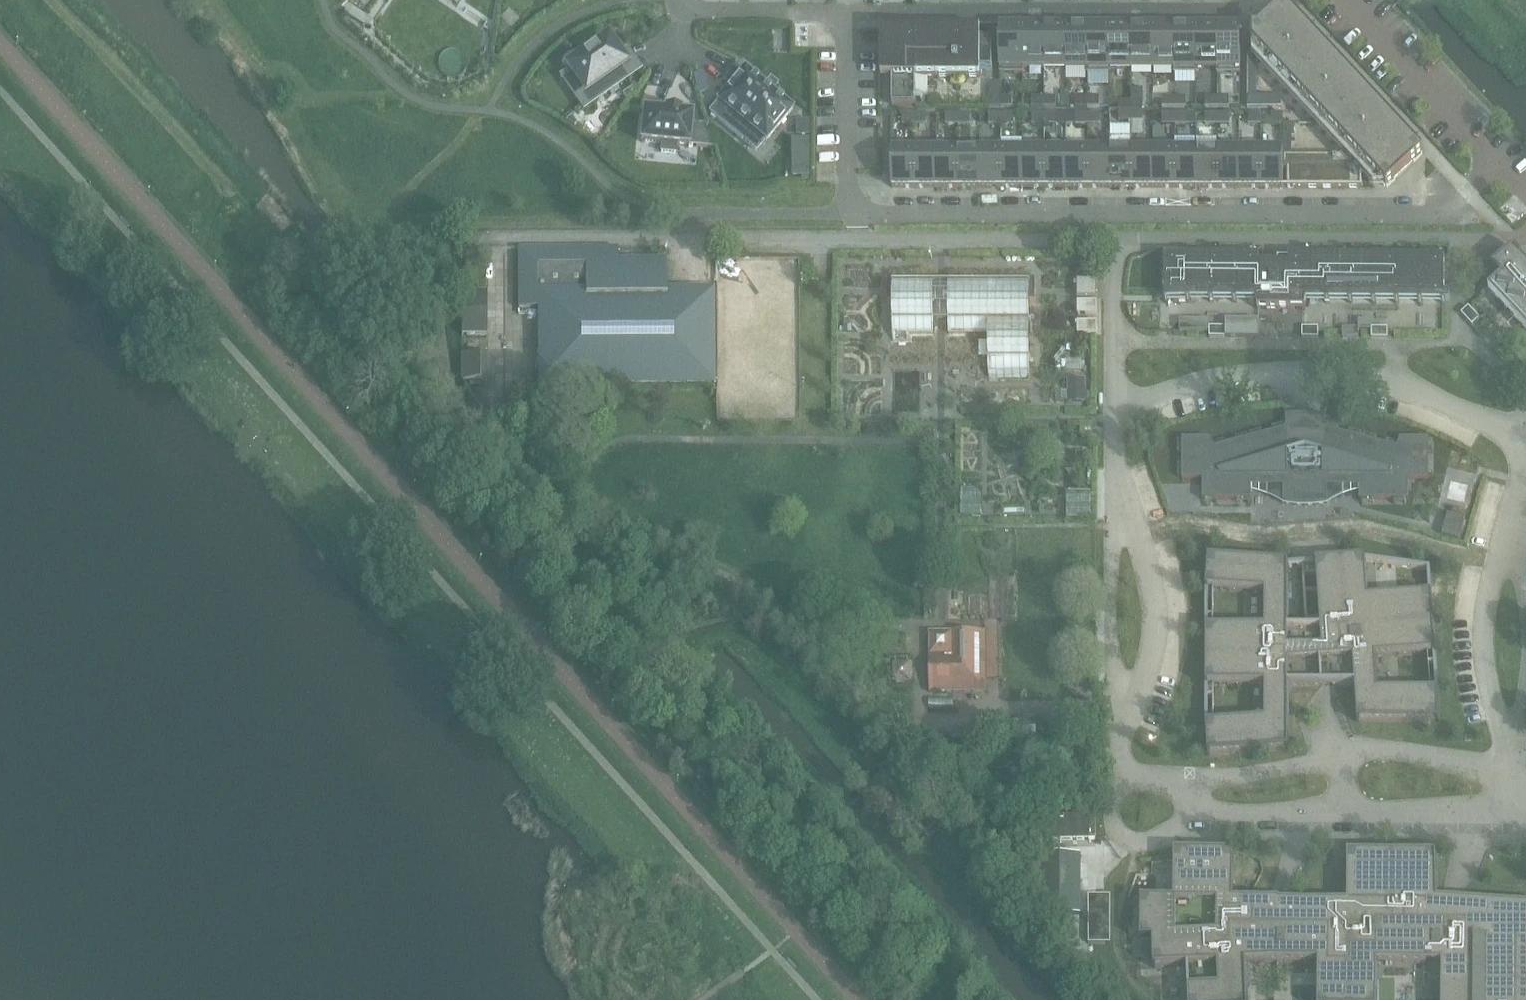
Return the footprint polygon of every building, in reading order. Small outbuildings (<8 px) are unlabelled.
[(1258,28),(1252,28),(1252,34),(1252,44),(1348,147),(1338,155),(1284,155),(1284,188),(1362,188),(1362,174),(1362,173),(1368,168),(1385,187),(1386,189),(1423,154),(1424,154),(1414,144),(1284,4),(1258,28)] [(916,106),(916,77),(981,77),(981,70),(992,70),(992,41),(981,41),(981,28),(881,28),(881,78),(892,78),(892,106),(916,106)] [(1022,28),(1000,28),(1000,74),(1022,74),(1022,28)] [(1044,28),(1022,28),(1022,74),(1023,74),(1024,69),(1044,69),(1044,28)] [(1066,28),(1044,28),(1044,69),(1066,69),(1066,28)] [(1088,28),(1066,28),(1066,69),(1087,69),(1087,74),(1088,74),(1088,28)] [(1110,28),(1088,28),(1088,74),(1110,74),(1110,28)] [(1131,28),(1110,28),(1110,74),(1110,69),(1131,69),(1131,28)] [(1153,28),(1131,28),(1131,69),(1153,69),(1153,28)] [(1174,28),(1153,28),(1153,69),(1174,69),(1174,74),(1174,28)] [(1196,28),(1174,28),(1174,74),(1196,74),(1196,28)] [(1197,71),(1218,71),(1218,28),(1196,28),(1196,74),(1197,74),(1197,71)] [(1218,28),(1218,71),(1220,71),(1220,74),(1240,74),(1240,28),(1218,28)] [(608,40),(569,67),(585,91),(575,98),(584,110),(628,78),(621,67),(625,64),(608,40)] [(1256,97),(1256,57),(1248,56),(1248,108),(1268,108),(1268,97),(1256,97)] [(719,102),(710,112),(719,120),(729,128),(743,139),(756,151),(765,140),(766,142),(793,109),(744,68),(717,101),(719,102)] [(989,108),(1000,107),(1000,97),(1000,83),(989,83),(989,108)] [(1012,97),(1000,97),(1000,107),(1012,107),(1012,97)] [(1044,97),(1032,97),(1032,107),(1044,107),(1044,97)] [(1056,107),(1056,97),(1044,97),(1044,107),(1056,107)] [(1088,97),(1076,97),(1076,107),(1088,107),(1088,97)] [(1100,107),(1100,97),(1088,97),(1088,107),(1100,107)] [(1174,97),(1162,98),(1162,108),(1174,108),(1174,97)] [(1186,108),(1186,98),(1174,97),(1174,108),(1186,108)] [(1218,97),(1206,97),(1206,108),(1218,108),(1218,97)] [(1230,108),(1230,98),(1218,97),(1218,108),(1230,108)] [(1131,101),(1119,101),(1119,111),(1131,111),(1131,101)] [(1143,101),(1131,101),(1131,111),(1132,111),(1143,111),(1143,101)] [(666,113),(644,111),(641,142),(662,144),(661,152),(675,154),(676,146),(689,147),(711,149),(705,126),(691,125),(692,116),(680,114),(680,112),(666,111),(666,113)] [(1119,111),(1119,121),(1132,121),(1132,111),(1131,111),(1119,111)] [(1143,121),(1143,111),(1132,111),(1132,121),(1143,121)] [(903,115),(903,125),(914,125),(914,115),(903,115)] [(927,125),(927,115),(914,115),(914,125),(927,125)] [(946,115),(946,125),(958,125),(958,115),(946,115)] [(958,125),(970,125),(970,115),(958,115),(958,125)] [(1001,115),(989,115),(989,125),(1001,125),(1001,115)] [(1001,125),(1013,125),(1013,115),(1001,115),(1001,125)] [(1033,115),(1033,125),(1045,125),(1045,115),(1033,115)] [(1045,125),(1056,125),(1056,115),(1045,115),(1045,125)] [(1076,115),(1076,125),(1088,125),(1088,115),(1076,115)] [(1100,125),(1100,115),(1088,115),(1088,125),(1100,125)] [(1162,115),(1162,125),(1175,125),(1175,115),(1162,115)] [(1186,125),(1186,115),(1175,115),(1175,125),(1186,125)] [(1206,115),(1206,125),(1218,125),(1218,115),(1206,115)] [(1230,125),(1230,115),(1218,115),(1218,125),(1230,125)] [(1249,115),(1249,125),(1261,125),(1261,115),(1249,115)] [(1283,115),(1271,115),(1271,125),(1284,125),(1283,115)] [(811,122),(799,122),(799,137),(811,137),(811,122)] [(1295,125),(1284,125),(1284,138),(1295,138),(1295,125)] [(809,141),(793,141),(793,160),(809,160),(809,141)] [(914,151),(892,151),(892,188),(914,188),(914,151)] [(936,188),(936,151),(914,151),(914,188),(936,188)] [(958,188),(958,151),(936,151),(936,188),(958,188)] [(980,188),(980,151),(958,151),(958,188),(980,188)] [(1001,188),(1001,151),(980,151),(980,188),(1001,188)] [(1023,188),(1023,151),(1001,151),(1001,188),(1023,188)] [(1045,188),(1045,151),(1023,151),(1023,188),(1045,188)] [(1066,188),(1066,151),(1045,151),(1045,188),(1066,188)] [(1088,188),(1088,151),(1066,151),(1066,188),(1088,188)] [(1110,188),(1110,151),(1088,151),(1088,188),(1110,188)] [(1132,188),(1132,151),(1110,151),(1110,188),(1132,188)] [(1153,188),(1153,151),(1132,151),(1132,188),(1153,188)] [(1175,188),(1175,151),(1153,151),(1153,188),(1175,188)] [(1197,188),(1197,151),(1175,151),(1175,188),(1197,188)] [(1218,188),(1218,151),(1197,151),(1197,188),(1218,188)] [(1240,188),(1240,151),(1218,151),(1218,188),(1240,188)] [(1262,188),(1262,151),(1240,151),(1240,188),(1262,188)] [(1284,188),(1284,155),(1284,151),(1262,151),(1262,188),(1284,188)] [(519,309),(544,309),(545,381),(708,380),(708,297),(667,296),(666,260),(618,260),(618,249),(519,249),(519,309)] [(1489,289),(1525,329),(1525,263),(1513,249),(1494,268),(1502,276),(1489,289)] [(1305,302),(1305,296),(1445,297),(1445,259),(1289,258),(1289,266),(1260,265),(1260,258),(1188,258),(1188,294),(1258,296),(1258,302),(1256,302),(1256,303),(1258,303),(1257,310),(1306,310),(1306,304),(1307,304),(1307,302),(1305,302)] [(1035,280),(887,280),(887,302),(893,302),(893,341),(910,341),(910,335),(934,336),(934,322),(949,322),(949,335),(990,336),(989,380),(1029,380),(1029,302),(1035,302),(1035,280)] [(1097,299),(1097,281),(1077,280),(1077,299),(1097,299)] [(486,292),(462,292),(462,337),(486,337),(486,292)] [(1095,303),(1078,303),(1078,313),(1094,313),(1098,313),(1098,303),(1095,303)] [(1471,324),(1478,318),(1469,307),(1461,314),(1471,324)] [(1226,320),(1226,327),(1226,334),(1226,338),(1259,338),(1259,320),(1226,320)] [(1094,323),(1078,323),(1078,334),(1094,334),(1097,334),(1097,329),(1097,323),(1094,323)] [(1210,327),(1210,337),(1226,338),(1226,334),(1226,327),(1210,327)] [(1302,338),(1318,338),(1318,328),(1302,328),(1302,338)] [(1359,328),(1343,328),(1343,331),(1343,338),(1359,338),(1359,331),(1359,328)] [(1372,328),(1372,338),(1388,339),(1388,329),(1372,328)] [(461,355),(461,382),(488,383),(488,355),(461,355)] [(1085,381),(1068,381),(1068,392),(1068,402),(1085,402),(1085,381)] [(1068,392),(1056,392),(1056,402),(1068,402),(1068,392)] [(1211,439),(1182,439),(1182,479),(1203,480),(1203,500),(1252,500),(1252,486),(1283,486),(1283,503),(1284,503),(1285,503),(1285,504),(1286,504),(1287,504),(1288,504),(1289,504),(1290,504),(1291,504),(1292,504),(1292,505),(1293,505),(1294,505),(1295,505),(1296,505),(1297,505),(1298,505),(1299,505),(1300,505),(1301,505),(1302,505),(1303,505),(1304,505),(1305,505),(1306,505),(1307,505),(1308,505),(1309,505),(1310,505),(1311,505),(1312,505),(1313,505),(1314,505),(1315,505),(1316,505),(1317,505),(1318,505),(1319,505),(1319,504),(1320,504),(1321,504),(1322,504),(1323,504),(1324,504),(1325,504),(1326,504),(1326,503),(1327,503),(1328,503),(1328,486),(1359,486),(1359,500),(1409,500),(1409,479),(1429,479),(1429,439),(1400,439),(1397,448),(1325,429),(1325,416),(1324,416),(1323,416),(1322,416),(1321,416),(1320,416),(1319,416),(1318,416),(1318,415),(1317,415),(1316,415),(1315,415),(1314,415),(1313,415),(1312,415),(1311,415),(1310,415),(1301,415),(1286,416),(1286,429),(1214,448),(1211,439)] [(982,492),(963,492),(963,517),(982,517),(982,492)] [(1090,494),(1067,494),(1067,519),(1090,519),(1090,494)] [(1448,514),(1442,536),(1459,540),(1465,519),(1448,514)] [(1211,756),(1286,751),(1289,751),(1289,686),(1355,686),(1358,723),(1360,723),(1436,722),(1436,723),(1438,723),(1438,691),(1432,605),(1432,601),(1431,601),(1429,569),(1365,560),(1316,563),(1317,564),(1288,566),(1288,565),(1211,560),(1211,559),(1209,559),(1206,591),(1206,724),(1208,757),(1211,757),(1211,756)] [(994,681),(994,632),(929,632),(930,693),(986,692),(986,681),(994,681)] [(953,698),(929,698),(929,710),(953,709),(953,698)] [(1008,727),(1008,718),(996,718),(995,739),(1037,739),(1037,726),(1036,726),(1036,717),(1024,717),(1024,727),(1008,727)] [(1141,899),(1141,925),(1141,940),(1153,941),(1154,969),(1156,969),(1187,967),(1188,999),(1247,999),(1246,965),(1278,963),(1318,964),(1318,999),(1377,999),(1377,962),(1442,964),(1442,999),(1525,999),(1525,906),(1454,902),(1454,906),(1441,905),(1438,905),(1436,855),(1434,855),(1427,855),(1420,855),(1366,855),(1350,855),(1350,854),(1348,854),(1348,892),(1348,903),(1278,903),(1270,903),(1270,901),(1269,901),(1233,901),(1234,853),(1232,853),(1177,853),(1175,853),(1174,900),(1143,900),(1141,899)] [(1081,855),(1040,855),(1040,916),(1081,916),(1081,855)] [(1105,896),(1089,896),(1089,944),(1106,944),(1105,896)]
